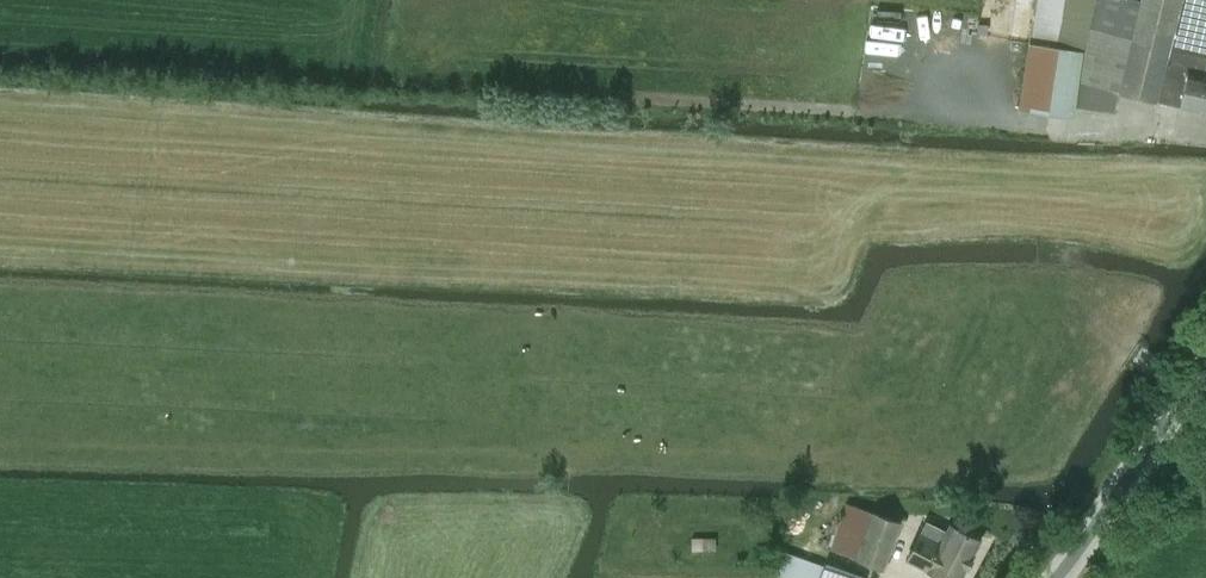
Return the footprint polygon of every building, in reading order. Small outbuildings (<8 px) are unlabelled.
[(1076,107),(1115,113),(1120,92),(1205,112),(1205,73),(1204,72),(1205,66),(1205,0),(1036,0),(1019,109),(1075,116),(1076,107)] [(884,569),(901,522),(848,503),(831,549),(884,569)] [(907,560),(944,577),(962,577),(981,539),(950,524),(947,531),(941,528),(934,541),(920,534),(907,560)] [(868,576),(826,561),(825,564),(779,548),(770,574),(783,577),(867,577),(868,576)]
